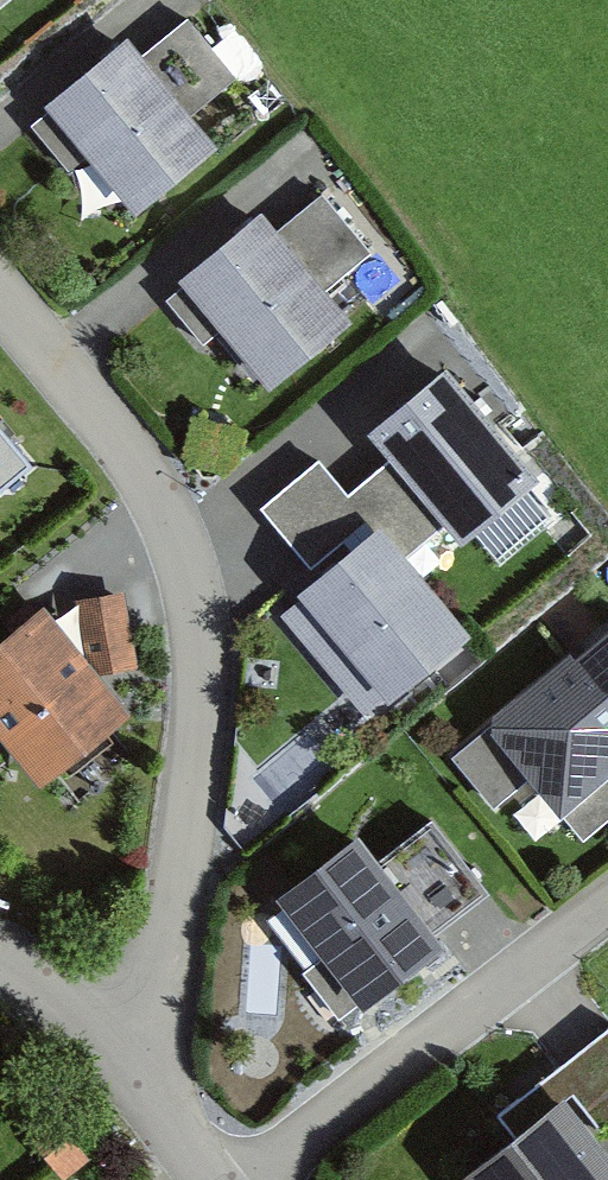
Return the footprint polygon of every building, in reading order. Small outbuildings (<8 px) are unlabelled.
[(145,60),(130,42),(56,102),(141,203),(215,141),(189,110),(232,75),(189,23),(145,60)] [(279,237),(263,218),(192,276),(276,377),(347,318),(322,287),(364,253),(322,202),(279,237)] [(526,475),(439,372),(370,431),(458,533),(526,475)] [(24,424),(0,395),(0,444),(24,424)] [(456,630),(374,531),(300,592),(383,691),(456,630)] [(60,614),(0,664),(0,714),(58,783),(143,711),(114,678),(146,674),(137,599),(92,605),(99,660),(60,614)] [(568,668),(564,663),(491,723),(558,803),(607,761),(607,635),(568,668)] [(491,723),(456,751),(498,803),(533,775),(491,723)] [(430,944),(352,842),(280,897),(359,999),(430,944)] [(591,1106),(494,1179),(607,1179),(607,1128),(591,1106)]
